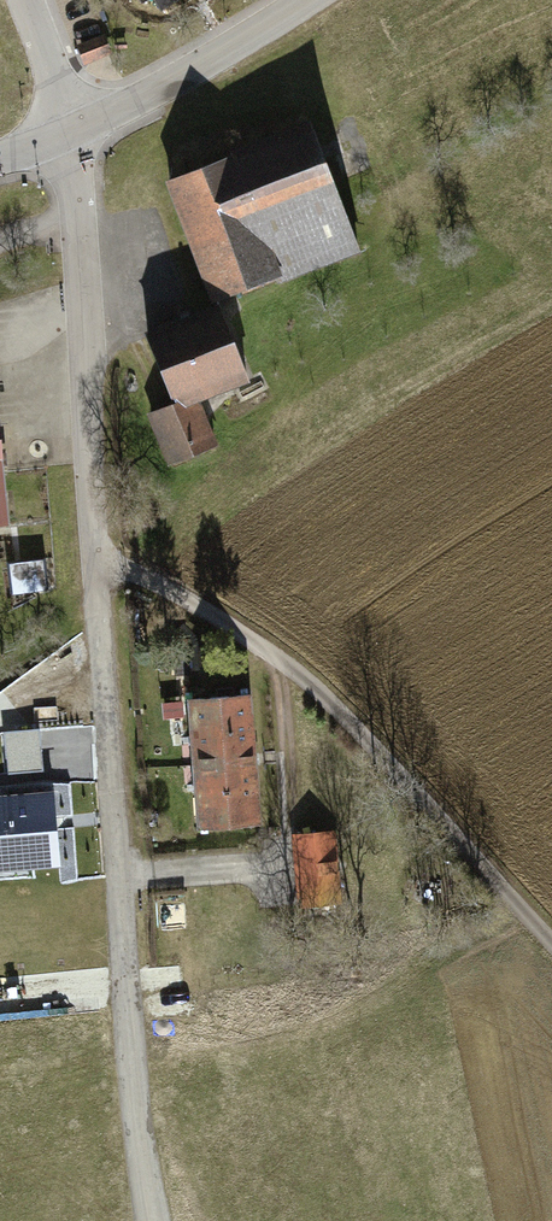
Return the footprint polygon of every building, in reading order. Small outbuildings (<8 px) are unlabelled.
[(158,16),(188,0),(150,0),(158,16)] [(73,45),(69,46),(78,68),(107,55),(99,34),(73,45)] [(312,125),(173,178),(217,305),(362,251),(312,125)] [(178,402),(194,395),(207,390),(212,402),(239,390),(234,379),(250,372),(222,305),(150,335),(178,402)] [(215,445),(194,395),(178,402),(151,413),(172,463),(215,445)] [(11,568),(16,597),(50,592),(45,562),(11,568)] [(247,696),(192,700),(201,829),(256,825),(247,696)] [(39,729),(3,732),(7,774),(43,771),(39,729)] [(0,796),(0,872),(60,867),(54,791),(0,796)] [(339,904),(334,831),(296,834),(301,906),(339,904)]
